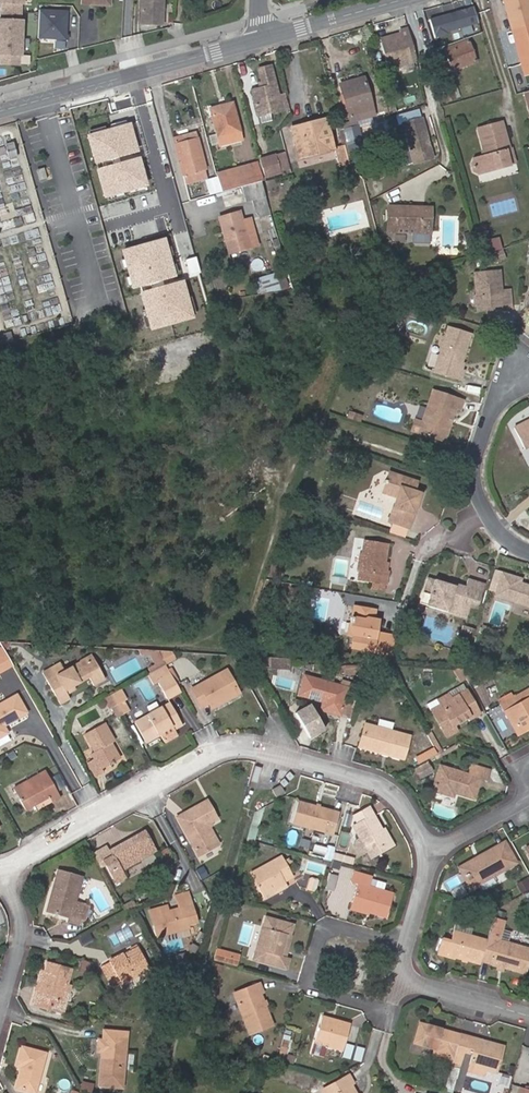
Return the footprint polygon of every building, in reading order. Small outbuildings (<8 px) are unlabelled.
[(20,0),(0,0),(0,2),(0,10),(0,11),(17,12),(18,3),(20,3),(20,0)] [(163,24),(164,0),(143,0),(142,23),(163,24)] [(68,10),(40,9),(39,39),(67,41),(68,10)] [(19,21),(17,21),(17,12),(0,11),(0,37),(18,38),(19,21)] [(513,30),(525,74),(528,73),(528,25),(513,30)] [(400,34),(380,40),(388,69),(416,61),(408,29),(399,32),(400,34)] [(18,38),(0,37),(0,63),(15,64),(15,55),(17,55),(18,38)] [(468,41),(445,49),(452,70),(475,62),(468,41)] [(279,97),(272,66),(259,68),(262,82),(264,87),(261,88),(252,90),(258,116),(288,108),(285,95),(279,97)] [(355,120),(374,115),(363,78),(341,84),(351,121),(355,120)] [(453,98),(449,84),(448,82),(440,84),(445,100),(453,98)] [(211,110),(220,145),(242,139),(232,104),(211,110)] [(302,130),(328,123),(326,118),(291,128),(296,144),(305,142),(302,130)] [(422,119),(403,125),(414,164),(433,159),(422,119)] [(351,121),(338,125),(340,131),(344,129),(357,126),(355,120),(351,121)] [(132,121),(87,134),(95,163),(140,151),(132,121)] [(476,128),(482,150),(485,150),(487,154),(483,155),(474,158),(471,162),(473,169),(477,172),(508,164),(505,150),(508,149),(501,121),(476,128)] [(334,149),(328,123),(302,130),(305,142),(296,144),(299,158),(308,156),(307,150),(322,146),(324,151),(334,149)] [(357,126),(344,129),(351,155),(354,155),(364,152),(357,126)] [(375,143),(377,148),(397,143),(395,136),(375,143)] [(175,144),(176,148),(188,145),(189,149),(200,145),(198,138),(175,144)] [(13,142),(5,144),(9,159),(17,156),(13,142)] [(188,145),(176,148),(185,184),(208,177),(200,145),(189,149),(188,145)] [(308,156),(324,151),(322,146),(307,150),(308,156)] [(344,146),(335,148),(340,165),(348,163),(346,157),(344,146)] [(511,148),(508,149),(505,150),(508,164),(515,162),(511,148)] [(348,163),(349,164),(372,157),(370,150),(364,152),(354,155),(351,155),(346,157),(348,163)] [(141,157),(97,169),(106,199),(150,187),(141,157)] [(275,158),(259,162),(264,180),(280,175),(275,158)] [(217,173),(222,191),(245,185),(262,180),(257,163),(217,173)] [(44,168),(36,170),(39,181),(47,179),(44,168)] [(258,210),(259,210),(269,207),(262,180),(245,185),(250,200),(254,199),(258,210)] [(22,208),(26,223),(35,220),(30,205),(22,208)] [(418,211),(418,207),(389,206),(388,231),(414,232),(430,233),(431,211),(418,211)] [(261,217),(271,214),(269,207),(259,210),(261,217)] [(245,235),(254,232),(250,218),(243,220),(240,211),(218,217),(228,253),(248,248),(245,235)] [(475,228),(482,255),(492,252),(502,249),(499,238),(489,241),(485,225),(475,228)] [(430,233),(414,232),(413,242),(430,243),(430,233)] [(167,237),(122,249),(133,287),(177,275),(167,237)] [(503,250),(493,253),(495,261),(505,258),(503,250)] [(259,294),(288,290),(283,272),(255,280),(259,294)] [(472,276),(475,299),(475,308),(476,315),(486,313),(486,309),(491,309),(501,307),(502,311),(511,310),(508,291),(499,292),(497,274),(472,276)] [(186,281),(140,293),(150,330),(196,318),(186,281)] [(124,300),(130,299),(126,284),(121,285),(124,300)] [(12,339),(10,332),(0,335),(0,343),(12,339)] [(457,373),(459,366),(467,339),(445,332),(432,376),(459,384),(461,374),(459,374),(457,373)] [(431,396),(426,413),(428,416),(425,427),(421,426),(415,424),(411,436),(444,446),(449,430),(447,427),(450,416),(455,415),(460,416),(463,407),(431,396)] [(349,411),(347,418),(361,422),(363,415),(349,411)] [(347,420),(345,425),(358,429),(360,424),(347,420)] [(525,423),(508,431),(519,454),(528,449),(528,421),(525,423)] [(413,500),(418,502),(419,496),(413,494),(416,484),(386,475),(380,495),(395,500),(388,526),(409,531),(416,507),(412,506),(413,500)] [(362,558),(359,575),(358,583),(385,587),(387,573),(385,573),(382,572),(383,564),(386,547),(364,543),(362,558)] [(281,571),(272,568),(267,581),(277,584),(281,571)] [(517,583),(519,580),(500,574),(493,596),(528,608),(528,587),(523,585),(522,588),(517,586),(517,583)] [(428,596),(425,609),(466,620),(470,603),(477,604),(482,585),(466,581),(464,588),(456,585),(455,588),(453,593),(444,590),(445,586),(425,581),(422,595),(428,596)] [(418,607),(425,609),(428,596),(422,595),(418,607)] [(356,599),(355,605),(372,608),(374,602),(356,599)] [(353,626),(351,640),(352,640),(351,650),(391,656),(394,646),(395,638),(376,636),(379,622),(375,622),(371,621),(372,611),(354,609),(353,619),(350,619),(349,625),(353,626)] [(4,672),(12,667),(1,648),(0,649),(0,665),(4,672)] [(171,652),(156,651),(160,658),(164,664),(165,666),(176,660),(171,652)] [(62,663),(44,673),(61,704),(70,699),(67,693),(65,690),(73,685),(90,676),(95,686),(107,680),(95,658),(84,665),(83,664),(67,672),(62,663)] [(288,662),(269,660),(268,669),(287,670),(288,662)] [(167,700),(180,693),(171,677),(164,664),(147,674),(154,688),(159,685),(167,700)] [(355,675),(356,666),(344,665),(343,674),(355,675)] [(237,696),(225,675),(189,693),(198,710),(207,706),(209,710),(237,696)] [(304,677),(298,696),(322,704),(320,712),(339,717),(340,714),(347,689),(339,687),(304,677)] [(349,717),(358,685),(341,680),(339,687),(347,689),(340,714),(349,717)] [(128,700),(122,688),(112,694),(118,705),(125,702),(128,700)] [(442,705),(433,710),(448,736),(456,731),(453,725),(467,717),(469,719),(481,713),(468,690),(451,701),(448,695),(439,700),(442,705)] [(112,694),(104,698),(110,709),(114,707),(118,705),(112,694)] [(515,703),(510,696),(498,703),(502,709),(505,708),(516,729),(528,721),(528,695),(515,703)] [(13,741),(8,733),(4,724),(8,722),(13,731),(32,721),(18,698),(0,707),(0,748),(13,741)] [(118,705),(123,714),(130,711),(125,702),(118,705)] [(328,731),(312,704),(294,714),(311,742),(328,731)] [(119,717),(123,714),(118,705),(114,707),(119,717)] [(146,746),(165,737),(163,733),(171,728),(173,733),(182,728),(169,705),(135,725),(146,746)] [(528,726),(528,721),(516,729),(505,708),(502,709),(516,734),(528,726)] [(4,724),(8,733),(13,731),(8,722),(4,724)] [(367,725),(360,747),(402,760),(408,738),(367,725)] [(102,726),(86,734),(95,752),(90,755),(93,762),(88,765),(96,780),(107,774),(105,770),(118,762),(112,752),(117,749),(102,726)] [(163,733),(165,737),(173,733),(171,728),(163,733)] [(434,749),(438,755),(442,753),(429,730),(425,732),(434,749)] [(422,764),(438,755),(434,749),(416,759),(420,765),(422,764)] [(420,765),(409,771),(414,780),(426,772),(422,764),(420,765)] [(468,778),(441,770),(434,791),(455,797),(456,794),(475,799),(480,782),(490,784),(493,772),(472,766),(468,778)] [(48,796),(50,800),(58,796),(43,770),(13,787),(23,808),(32,804),(48,796)] [(277,800),(285,795),(280,788),(273,791),(277,800)] [(35,809),(50,800),(48,796),(32,804),(35,809)] [(198,854),(214,845),(204,826),(209,823),(216,818),(206,801),(178,818),(198,854)] [(300,803),(294,824),(326,833),(333,812),(300,803)] [(254,813),(247,840),(254,842),(263,808),(254,813)] [(390,844),(381,829),(368,808),(353,816),(357,824),(352,826),(358,836),(353,839),(351,842),(359,855),(366,851),(369,856),(390,844)] [(204,826),(214,845),(219,842),(209,823),(204,826)] [(385,826),(381,829),(390,844),(369,856),(371,858),(395,844),(385,826)] [(109,856),(102,861),(114,885),(124,879),(121,873),(155,853),(143,833),(108,853),(109,856)] [(468,868),(477,885),(516,864),(505,844),(483,856),(484,859),(468,868)] [(332,861),(334,847),(327,846),(325,860),(332,861)] [(173,861),(166,848),(161,851),(171,870),(173,861)] [(342,856),(340,862),(351,865),(352,859),(342,856)] [(473,887),(477,885),(468,868),(484,859),(483,856),(463,867),(473,887)] [(269,891),(282,883),(292,878),(279,859),(248,876),(264,902),(272,896),(269,891)] [(305,871),(323,875),(325,865),(308,861),(305,871)] [(79,876),(55,871),(45,912),(70,917),(68,923),(78,925),(82,904),(73,902),(79,876)] [(336,875),(328,873),(324,886),(332,889),(336,875)] [(356,884),(350,904),(369,910),(368,913),(384,918),(391,894),(383,891),(385,885),(367,880),(368,878),(351,873),(348,882),(356,884)] [(315,892),(319,879),(310,876),(306,889),(315,892)] [(516,884),(522,894),(528,889),(528,879),(528,877),(516,884)] [(285,889),(282,883),(269,891),(272,896),(285,889)] [(174,899),(177,909),(193,904),(190,895),(174,899)] [(150,911),(156,935),(189,926),(188,923),(194,922),(194,920),(197,919),(193,904),(177,909),(170,911),(168,905),(150,911)] [(369,910),(350,904),(347,912),(366,918),(368,913),(369,910)] [(288,961),(284,959),(280,958),(283,947),(287,947),(293,927),(263,919),(254,951),(259,953),(257,962),(286,970),(288,961)] [(491,919),(485,941),(485,943),(479,963),(522,975),(528,953),(528,952),(499,944),(505,923),(491,919)] [(455,958),(478,965),(479,963),(485,943),(453,934),(451,942),(442,940),(437,957),(454,962),(455,958)] [(125,955),(102,966),(113,987),(121,984),(122,986),(148,973),(134,948),(125,952),(125,955)] [(215,955),(214,960),(237,967),(240,957),(228,954),(227,958),(215,955)] [(90,966),(81,964),(79,971),(88,974),(90,966)] [(58,1004),(63,990),(68,972),(46,965),(43,975),(40,983),(36,981),(29,1007),(59,1016),(62,1005),(58,1004)] [(250,1035),(272,1026),(260,994),(263,993),(260,985),(234,995),(250,1035)] [(67,990),(63,990),(58,1004),(62,1005),(67,990)] [(322,1019),(314,1042),(343,1051),(351,1027),(322,1019)] [(451,1059),(458,1037),(419,1025),(413,1044),(421,1047),(433,1051),(432,1053),(451,1059)] [(100,1038),(96,1038),(94,1057),(98,1057),(95,1086),(119,1088),(125,1034),(101,1031),(100,1038)] [(291,1037),(283,1035),(281,1043),(289,1045),(291,1037)] [(469,1041),(458,1037),(451,1059),(450,1063),(461,1066),(465,1053),(469,1041)] [(471,1055),(468,1066),(497,1074),(504,1048),(476,1040),(475,1042),(471,1055)] [(475,1042),(469,1041),(465,1053),(471,1055),(475,1042)] [(22,1065),(16,1087),(35,1092),(46,1054),(24,1048),(19,1064),(22,1065)] [(353,1087),(355,1085),(352,1077),(334,1087),(337,1092),(356,1092),(353,1087)] [(80,1092),(92,1092),(93,1084),(82,1082),(80,1092)]
